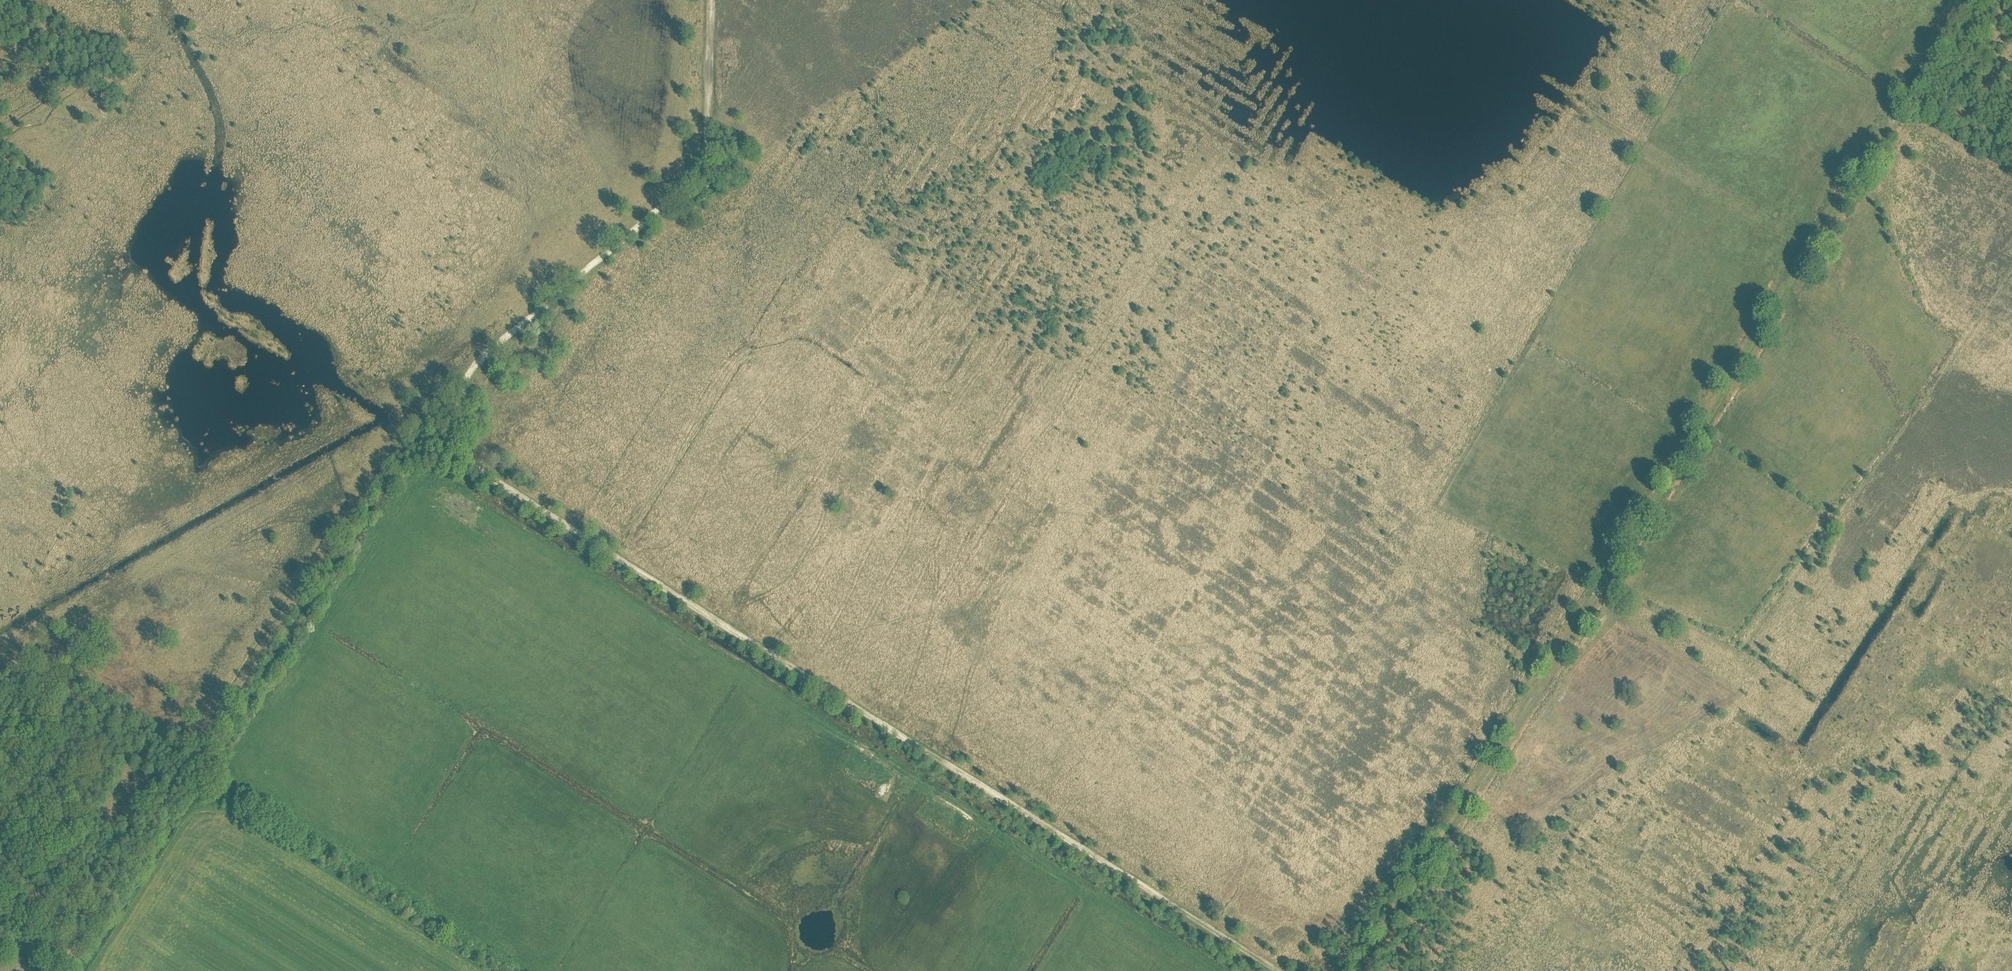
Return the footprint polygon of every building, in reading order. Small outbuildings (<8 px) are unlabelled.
[(629,575),(626,581),(636,587),(639,582),(629,575)] [(976,801),(982,800),(980,791),(974,792),(976,801)]
